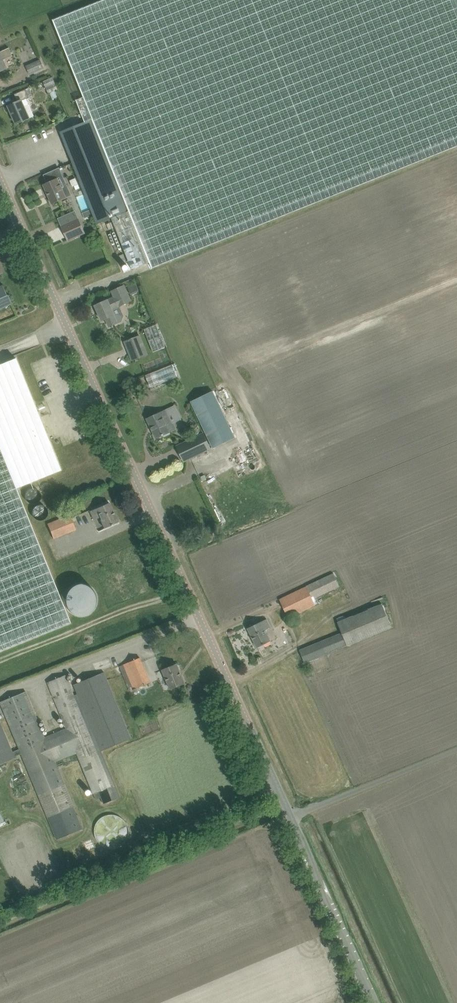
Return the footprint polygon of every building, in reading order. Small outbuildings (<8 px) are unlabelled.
[(116,228),(119,235),(129,260),(132,269),(148,263),(150,269),(456,146),(456,0),(103,0),(54,20),(84,97),(77,100),(85,122),(61,131),(97,224),(112,218),(116,228)] [(7,69),(3,61),(13,57),(10,48),(0,52),(0,72),(7,69)] [(30,75),(45,68),(41,59),(26,66),(30,75)] [(49,93),(50,93),(55,91),(58,89),(53,77),(44,81),(49,93)] [(17,124),(21,122),(34,116),(27,99),(30,98),(26,90),(15,94),(18,102),(9,106),(17,124)] [(52,204),(57,202),(72,195),(60,168),(45,175),(48,183),(44,185),(52,204)] [(83,213),(85,218),(93,214),(91,209),(83,213)] [(78,218),(62,225),(68,239),(84,232),(78,218)] [(138,284),(130,287),(133,293),(140,290),(138,284)] [(12,304),(3,285),(0,287),(0,309),(3,308),(12,304)] [(103,320),(106,319),(109,327),(118,323),(114,315),(112,310),(131,301),(124,286),(112,291),(113,292),(114,291),(117,296),(108,300),(96,305),(103,320)] [(132,360),(148,354),(141,335),(125,341),(132,360)] [(16,488),(61,470),(16,358),(0,364),(0,651),(70,623),(16,488)] [(151,388),(181,376),(175,363),(146,375),(151,388)] [(213,391),(191,402),(214,449),(236,439),(224,413),(213,391)] [(170,419),(166,410),(148,419),(157,438),(170,432),(165,421),(170,419)] [(197,455),(211,449),(204,433),(190,440),(197,455)] [(35,488),(27,490),(29,498),(37,496),(35,488)] [(100,518),(105,528),(118,522),(109,502),(91,511),(95,520),(100,518)] [(47,524),(53,539),(76,529),(70,515),(47,524)] [(280,599),(286,612),(289,618),(318,604),(315,598),(340,586),(334,573),(280,599)] [(300,650),(306,663),(393,626),(384,603),(338,622),(343,632),(300,650)] [(267,619),(248,628),(258,647),(271,641),(266,630),(271,627),(267,619)] [(141,658),(120,666),(130,691),(151,682),(141,658)] [(163,670),(171,689),(185,683),(177,664),(163,670)] [(15,758),(15,756),(22,754),(57,839),(83,828),(74,806),(75,806),(57,762),(77,753),(96,800),(101,798),(104,804),(114,800),(121,797),(102,751),(132,738),(105,672),(74,684),(78,694),(75,695),(66,674),(48,682),(67,728),(46,736),(27,691),(2,701),(1,703),(20,749),(13,751),(0,720),(0,765),(15,758)] [(125,833),(125,831),(125,827),(124,824),(122,821),(120,818),(117,816),(114,815),(111,814),(107,814),(104,814),(101,815),(98,817),(95,820),(94,822),(92,825),(91,828),(91,831),(92,835),(93,838),(94,841),(97,843),(100,846),(102,847),(106,848),(109,848),(113,847),(115,846),(118,845),(121,843),(122,840),(124,837),(125,833)]
